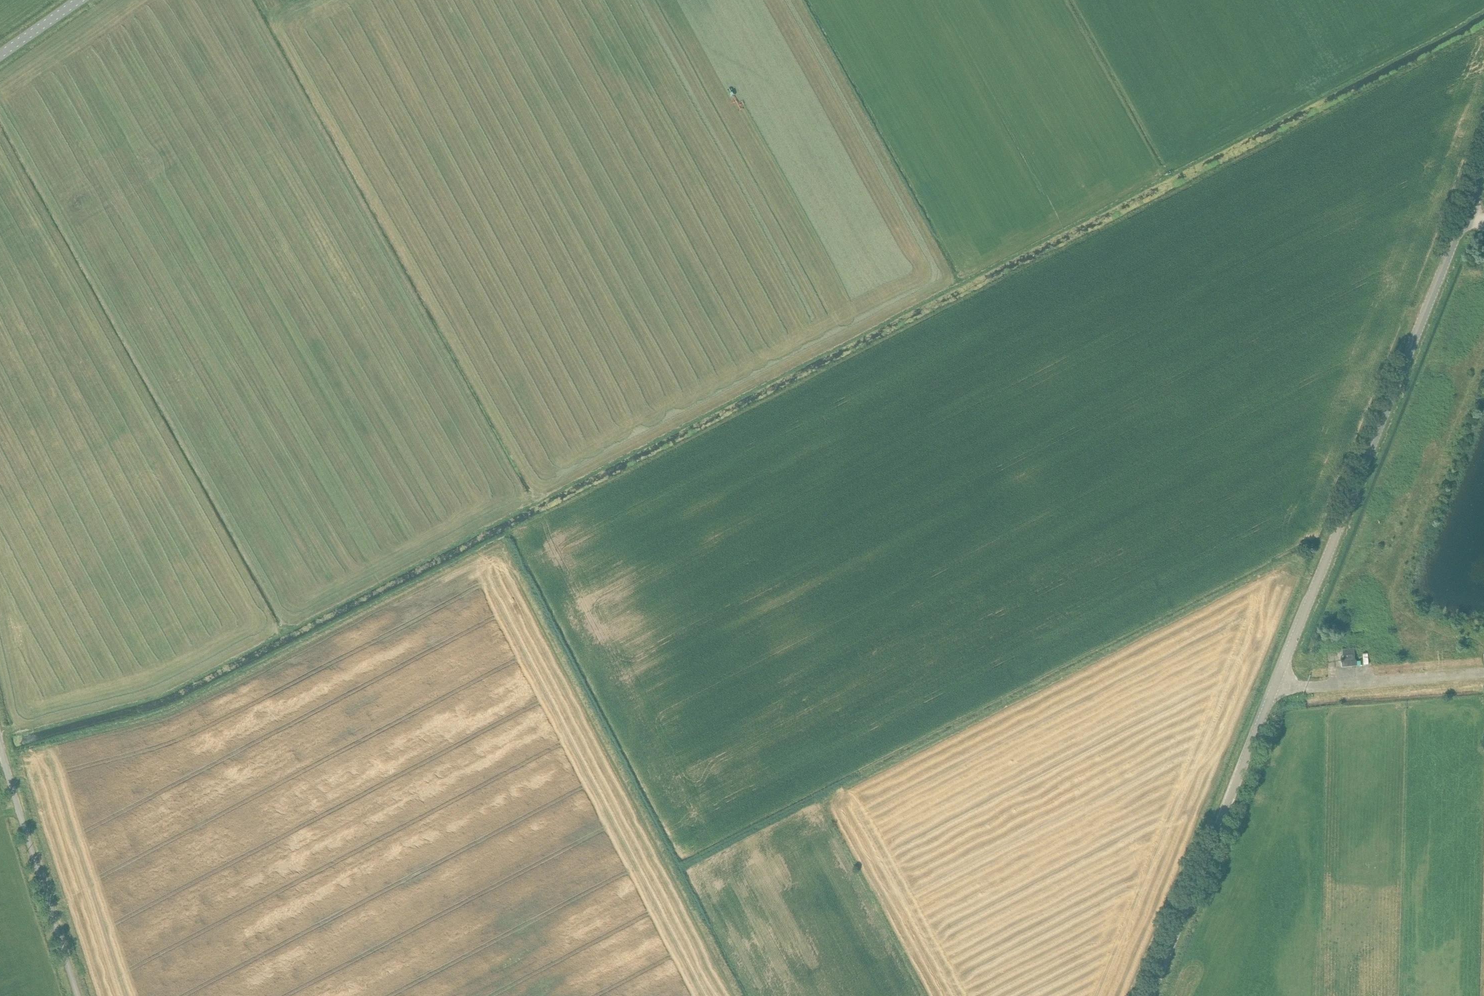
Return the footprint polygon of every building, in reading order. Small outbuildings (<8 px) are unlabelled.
[(1354,647),(1340,647),(1341,665),(1355,665),(1354,647)]
